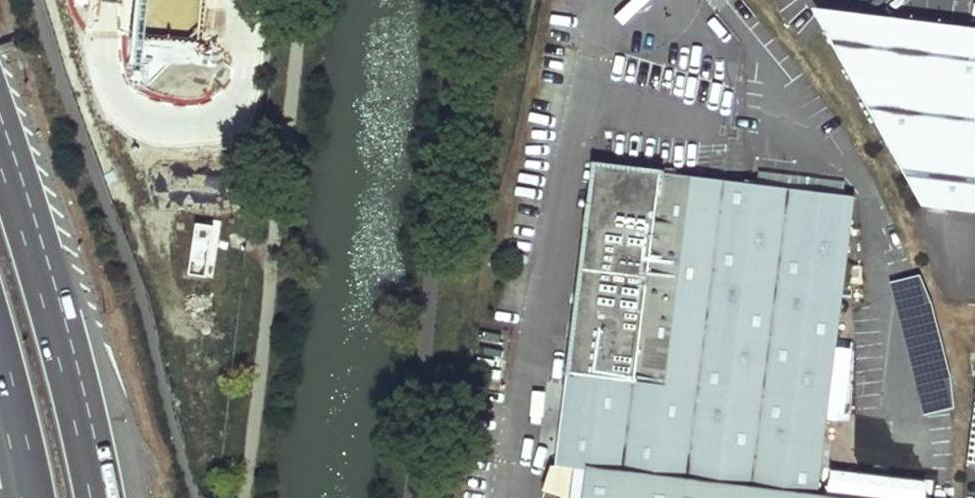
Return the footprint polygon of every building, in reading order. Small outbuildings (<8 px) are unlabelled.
[(921,199),(974,206),(974,200),(974,24),(837,10),(837,19),(833,24),(824,30),(921,199)] [(670,383),(698,171),(598,159),(574,372),(670,383)] [(670,383),(574,372),(564,459),(594,462),(821,489),(855,190),(714,173),(698,171),(670,383)] [(588,497),(900,497),(821,489),(594,462),(588,497)] [(548,465),(544,487),(567,491),(570,469),(548,465)]
